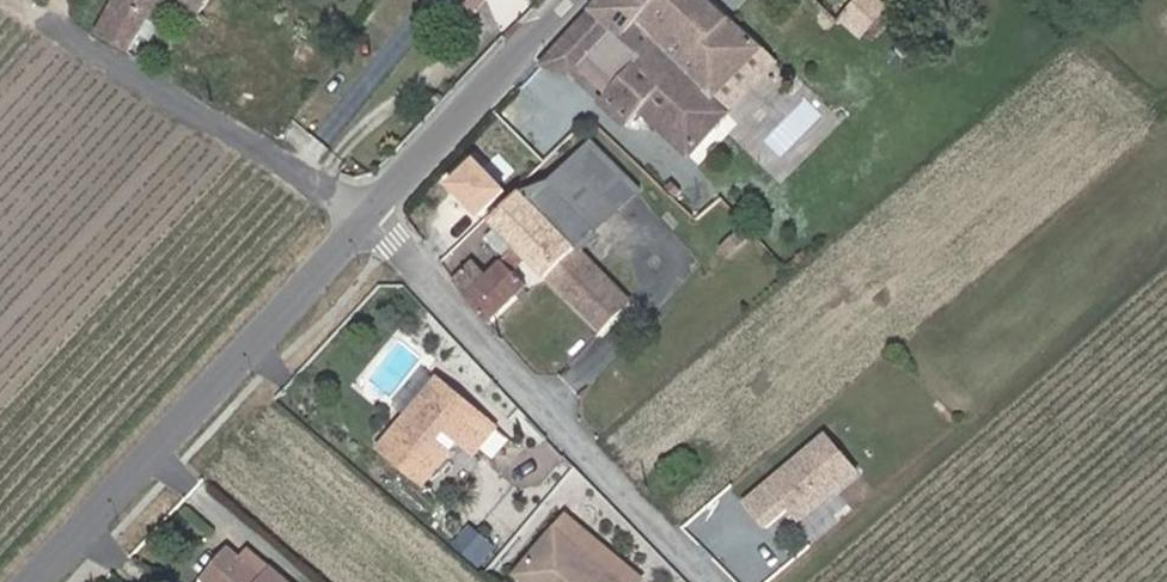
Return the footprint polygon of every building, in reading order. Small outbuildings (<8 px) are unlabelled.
[(100,30),(133,49),(163,0),(117,0),(100,30)] [(227,27),(320,81),(339,47),(259,0),(182,0),(227,27)] [(708,0),(599,0),(591,9),(620,35),(647,61),(604,105),(630,130),(645,115),(691,157),(729,114),(712,98),(759,48),(708,0)] [(843,28),(865,5),(870,0),(814,0),(843,28)] [(880,0),(870,0),(865,5),(885,24),(894,13),(880,0)] [(620,35),(591,9),(538,66),(576,81),(620,35)] [(642,190),(595,142),(559,177),(570,187),(576,182),(613,219),(642,190)] [(554,222),(582,251),(599,233),(613,219),(576,182),(570,187),(559,177),(533,204),(525,197),(496,226),(500,230),(522,253),(554,222)] [(513,261),(493,280),(473,299),(495,325),(531,289),(519,277),(532,264),(603,337),(634,304),(603,272),(582,251),(554,222),(522,253),(513,261)] [(761,246),(739,225),(725,239),(746,260),(761,246)] [(522,253),(500,230),(492,239),(513,261),(522,253)] [(621,253),(599,233),(582,251),(603,272),(621,253)] [(460,283),(473,299),(493,280),(478,265),(460,283)] [(491,427),(434,376),(374,445),(417,482),(442,453),(428,439),(440,426),(469,452),(491,427)] [(847,476),(816,440),(735,508),(756,533),(779,513),(789,525),(847,476)] [(559,513),(547,526),(613,581),(620,581),(629,571),(559,513)] [(547,526),(510,570),(525,581),(613,581),(547,526)] [(233,541),(205,573),(216,581),(299,581),(273,559),(272,559),(253,543),(245,552),(243,551),(233,541)]
